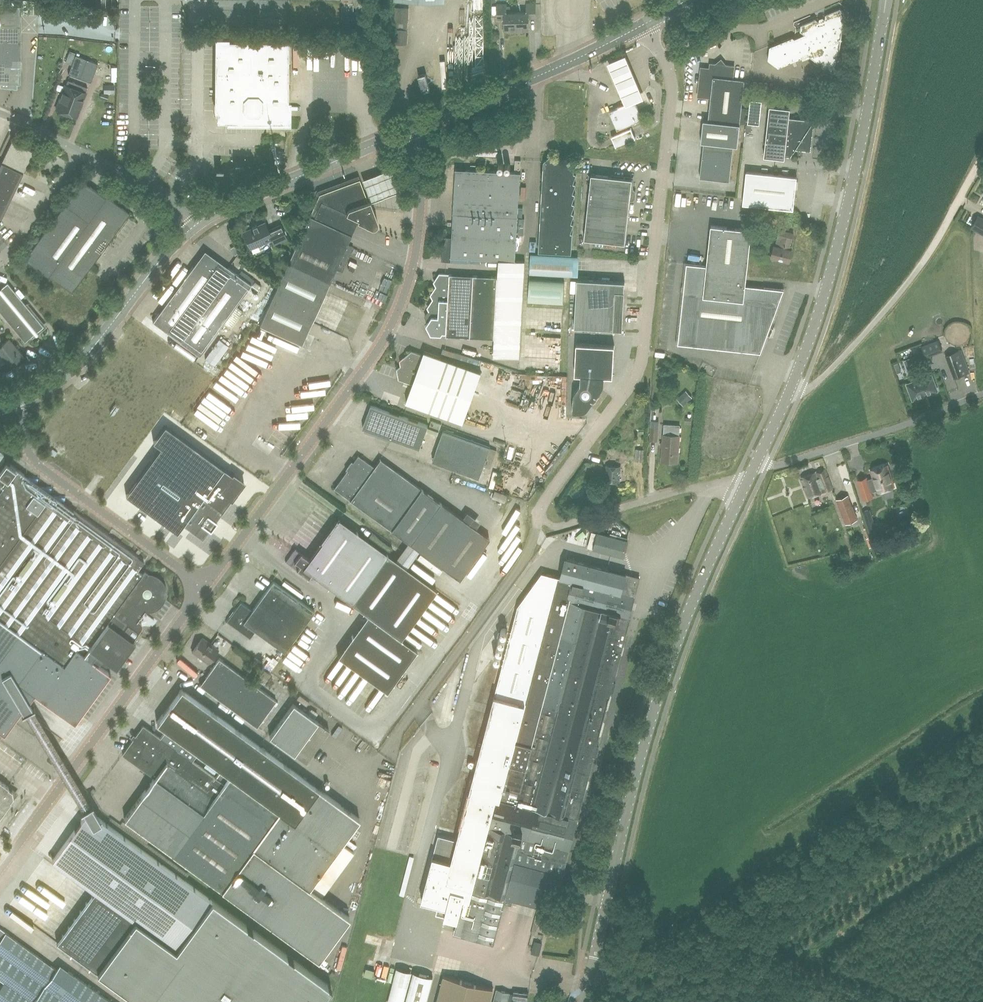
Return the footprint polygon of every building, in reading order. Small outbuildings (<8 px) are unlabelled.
[(527,11),(517,11),(517,29),(529,29),(529,17),(536,17),(535,3),(527,3),(527,11)] [(517,29),(517,11),(510,12),(510,5),(506,5),(506,4),(497,4),(498,18),(505,18),(505,30),(517,29)] [(21,6),(0,6),(0,84),(1,84),(0,87),(16,88),(15,88),(15,84),(20,84),(21,6)] [(395,9),(395,23),(408,23),(408,9),(395,9)] [(777,67),(808,54),(818,61),(823,59),(822,64),(832,71),(836,69),(838,58),(833,55),(838,53),(843,12),(839,9),(801,25),(800,30),(804,34),(794,38),(791,37),(769,46),(767,59),(777,67)] [(394,45),(407,46),(408,31),(394,31),(394,45)] [(225,121),(287,122),(288,40),(216,40),(216,111),(220,111),(226,118),(225,121)] [(65,62),(70,65),(75,53),(69,51),(65,62)] [(612,71),(625,104),(634,100),(643,97),(630,64),(625,54),(607,61),(612,71)] [(98,64),(75,56),(68,74),(90,83),(98,64)] [(737,146),(739,124),(744,79),(733,78),(734,66),(710,63),(709,68),(701,67),(697,96),(710,97),(708,120),(703,120),(701,142),(737,146)] [(810,77),(807,100),(815,101),(818,78),(810,77)] [(85,93),(87,88),(67,81),(66,85),(65,85),(56,110),(76,118),(86,93),(85,93)] [(114,85),(104,85),(103,93),(114,93),(114,85)] [(750,98),(748,121),(759,122),(762,99),(750,98)] [(609,111),(617,130),(642,119),(634,100),(625,104),(609,111)] [(790,107),(769,105),(764,155),(784,158),(785,156),(790,156),(795,149),(810,150),(813,120),(789,117),(790,107)] [(613,142),(616,147),(635,138),(633,133),(631,128),(611,136),(613,142)] [(22,173),(32,151),(11,141),(0,164),(0,218),(1,219),(22,173)] [(700,177),(729,180),(733,151),(703,147),(700,177)] [(549,156),(543,161),(539,252),(571,253),(572,233),(570,232),(573,223),(571,222),(574,213),(571,212),(575,203),(572,202),(575,193),(572,192),(576,183),(573,182),(576,173),(574,172),(574,163),(569,157),(564,162),(559,156),(554,161),(549,156)] [(452,229),(517,233),(520,172),(520,160),(515,160),(514,172),(455,169),(455,170),(452,229)] [(392,166),(361,177),(369,200),(400,189),(392,166)] [(746,171),(743,203),(793,209),(797,176),(746,171)] [(584,238),(625,243),(630,199),(631,199),(633,197),(634,193),(632,191),(631,190),(632,178),(591,174),(584,238)] [(318,195),(264,313),(259,324),(301,344),(335,269),(341,272),(352,247),(346,244),(357,221),(370,227),(371,227),(372,228),(374,227),(375,227),(375,226),(376,226),(376,225),(377,225),(377,224),(377,223),(377,222),(377,221),(368,196),(366,197),(359,179),(318,194),(318,195)] [(105,198),(81,181),(64,205),(24,260),(47,277),(48,276),(71,294),(129,215),(105,197),(105,198)] [(971,228),(982,235),(982,221),(977,218),(971,228)] [(252,228),(242,232),(249,248),(271,238),(273,244),(286,238),(280,225),(268,230),(265,223),(256,226),(256,225),(252,227),(252,228)] [(761,352),(767,335),(771,336),(774,327),(771,326),(784,289),(746,285),(752,229),(711,225),(707,265),(687,263),(678,344),(761,352)] [(517,233),(452,229),(451,238),(444,237),(441,261),(454,262),(454,258),(498,260),(498,276),(439,273),(434,281),(436,286),(431,294),(433,299),(428,307),(430,311),(429,313),(427,315),(429,319),(426,324),(430,334),(441,334),(443,332),(446,332),(446,336),(494,338),(494,355),(519,357),(521,313),(523,290),(524,261),(516,260),(516,252),(517,233)] [(792,241),(794,233),(779,229),(777,237),(781,238),(779,246),(774,245),(771,257),(789,261),(792,250),(789,249),(791,241),(792,241)] [(204,250),(158,313),(152,321),(199,355),(223,322),(230,328),(243,311),(235,305),(251,285),(250,284),(253,279),(241,270),(238,275),(204,250)] [(574,256),(530,253),(529,273),(573,276),(574,256)] [(181,273),(185,263),(180,261),(176,271),(181,273)] [(624,291),(624,282),(577,279),(574,327),(613,329),(622,330),(624,291)] [(528,302),(563,304),(563,281),(529,280),(528,302)] [(251,285),(257,290),(260,286),(254,281),(251,285)] [(24,341),(43,325),(7,283),(0,288),(0,313),(24,341)] [(8,338),(1,344),(3,346),(0,348),(0,355),(9,365),(15,360),(16,362),(23,356),(8,338)] [(613,376),(614,345),(576,343),(575,368),(581,374),(580,384),(573,393),(572,411),(579,412),(580,412),(582,411),(583,411),(585,410),(586,410),(587,409),(588,407),(602,388),(603,387),(603,385),(604,384),(604,383),(604,376),(613,376)] [(960,349),(945,355),(954,379),(970,374),(960,349)] [(407,400),(445,414),(463,421),(480,373),(462,367),(425,353),(423,357),(421,357),(421,354),(411,351),(403,357),(404,362),(397,369),(399,379),(413,384),(407,400)] [(931,375),(907,384),(912,399),(937,390),(931,375)] [(685,403),(692,396),(686,390),(679,396),(685,403)] [(312,413),(319,402),(305,393),(298,404),(312,413)] [(362,428),(365,428),(364,432),(376,436),(377,433),(419,448),(428,425),(371,404),(362,428)] [(222,417),(224,413),(216,406),(213,410),(222,417)] [(657,440),(659,420),(651,419),(649,440),(657,440)] [(188,526),(201,536),(242,480),(164,424),(152,440),(165,450),(131,498),(182,535),(188,526)] [(664,424),(662,461),(677,462),(679,435),(679,425),(664,424)] [(490,447),(443,430),(432,460),(479,477),(490,447)] [(635,448),(635,460),(644,461),(644,449),(635,448)] [(421,489),(380,459),(374,467),(365,460),(365,459),(358,453),(352,461),(353,462),(344,473),(332,488),(340,494),(340,493),(391,530),(421,489)] [(4,735),(22,709),(23,711),(21,712),(21,713),(23,712),(32,707),(34,706),(33,705),(31,706),(28,701),(33,694),(74,723),(110,674),(97,664),(103,656),(108,659),(107,661),(114,666),(141,629),(142,626),(141,623),(140,621),(138,620),(144,611),(146,611),(150,611),(153,610),(156,609),(159,607),(161,604),(163,602),(165,598),(165,595),(166,592),(165,588),(165,585),(163,582),(161,579),(159,577),(156,575),(153,574),(150,573),(148,573),(144,570),(143,570),(144,571),(142,574),(137,570),(144,561),(138,557),(73,510),(5,461),(0,468),(0,732),(4,735)] [(864,499),(872,496),(871,492),(876,490),(877,491),(894,486),(887,464),(870,470),(872,477),(867,479),(866,477),(858,480),(864,499)] [(619,482),(620,466),(607,465),(605,480),(619,482)] [(800,478),(808,498),(833,489),(825,468),(800,478)] [(489,538),(439,503),(410,543),(459,579),(489,538)] [(849,522),(857,519),(852,505),(843,508),(849,522)] [(864,520),(867,528),(874,525),(871,517),(864,520)] [(338,519),(308,559),(294,549),(285,562),(308,578),(310,574),(367,614),(338,655),(387,691),(417,649),(400,638),(435,588),(338,519)] [(625,549),(627,541),(626,540),(627,537),(616,534),(616,537),(597,532),(592,549),(623,557),(625,549)] [(639,577),(625,574),(565,558),(560,577),(542,572),(518,606),(451,860),(433,855),(421,900),(438,904),(438,905),(460,910),(454,933),(460,935),(493,944),(501,913),(505,898),(553,910),(594,756),(597,755),(599,747),(596,745),(610,692),(613,691),(615,683),(613,681),(630,616),(629,616),(639,577)] [(225,621),(250,639),(255,631),(284,652),(314,611),(273,581),(252,609),(240,601),(225,621)] [(488,601),(495,592),(484,585),(478,594),(488,601)] [(218,649),(202,637),(191,652),(208,663),(218,649)] [(307,659),(315,652),(308,644),(300,651),(307,659)] [(256,727),(276,700),(218,658),(199,685),(256,727)] [(287,666),(284,671),(297,679),(300,674),(287,666)] [(264,670),(258,679),(264,683),(270,674),(264,670)] [(172,854),(278,930),(318,959),(349,917),(309,887),(359,818),(319,789),(181,688),(156,723),(245,787),(241,793),(240,793),(239,795),(175,749),(175,748),(174,748),(143,725),(122,753),(154,777),(145,790),(124,818),(172,854)] [(328,730),(293,704),(269,736),(305,762),(328,730)] [(10,801),(13,797),(11,791),(7,788),(8,787),(0,781),(0,815),(10,801)] [(52,860),(94,891),(56,942),(138,1001),(322,1001),(332,989),(99,818),(91,804),(92,803),(92,802),(90,803),(82,809),(80,810),(80,811),(82,810),(85,814),(52,860)] [(538,914),(536,923),(540,924),(539,927),(553,931),(555,924),(558,922),(559,919),(558,916),(554,915),(551,917),(538,914)] [(68,970),(52,991),(44,984),(55,968),(0,928),(0,978),(4,981),(0,987),(0,1001),(111,1001),(68,970)] [(539,954),(542,942),(534,940),(531,952),(539,954)] [(392,982),(387,1001),(404,1001),(408,986),(412,971),(396,967),(392,982)] [(432,977),(413,971),(405,1001),(426,1001),(432,977)] [(493,988),(443,976),(437,1001),(489,1001),(493,988)] [(528,993),(514,991),(513,993),(497,989),(493,1001),(527,1001),(528,993)]
